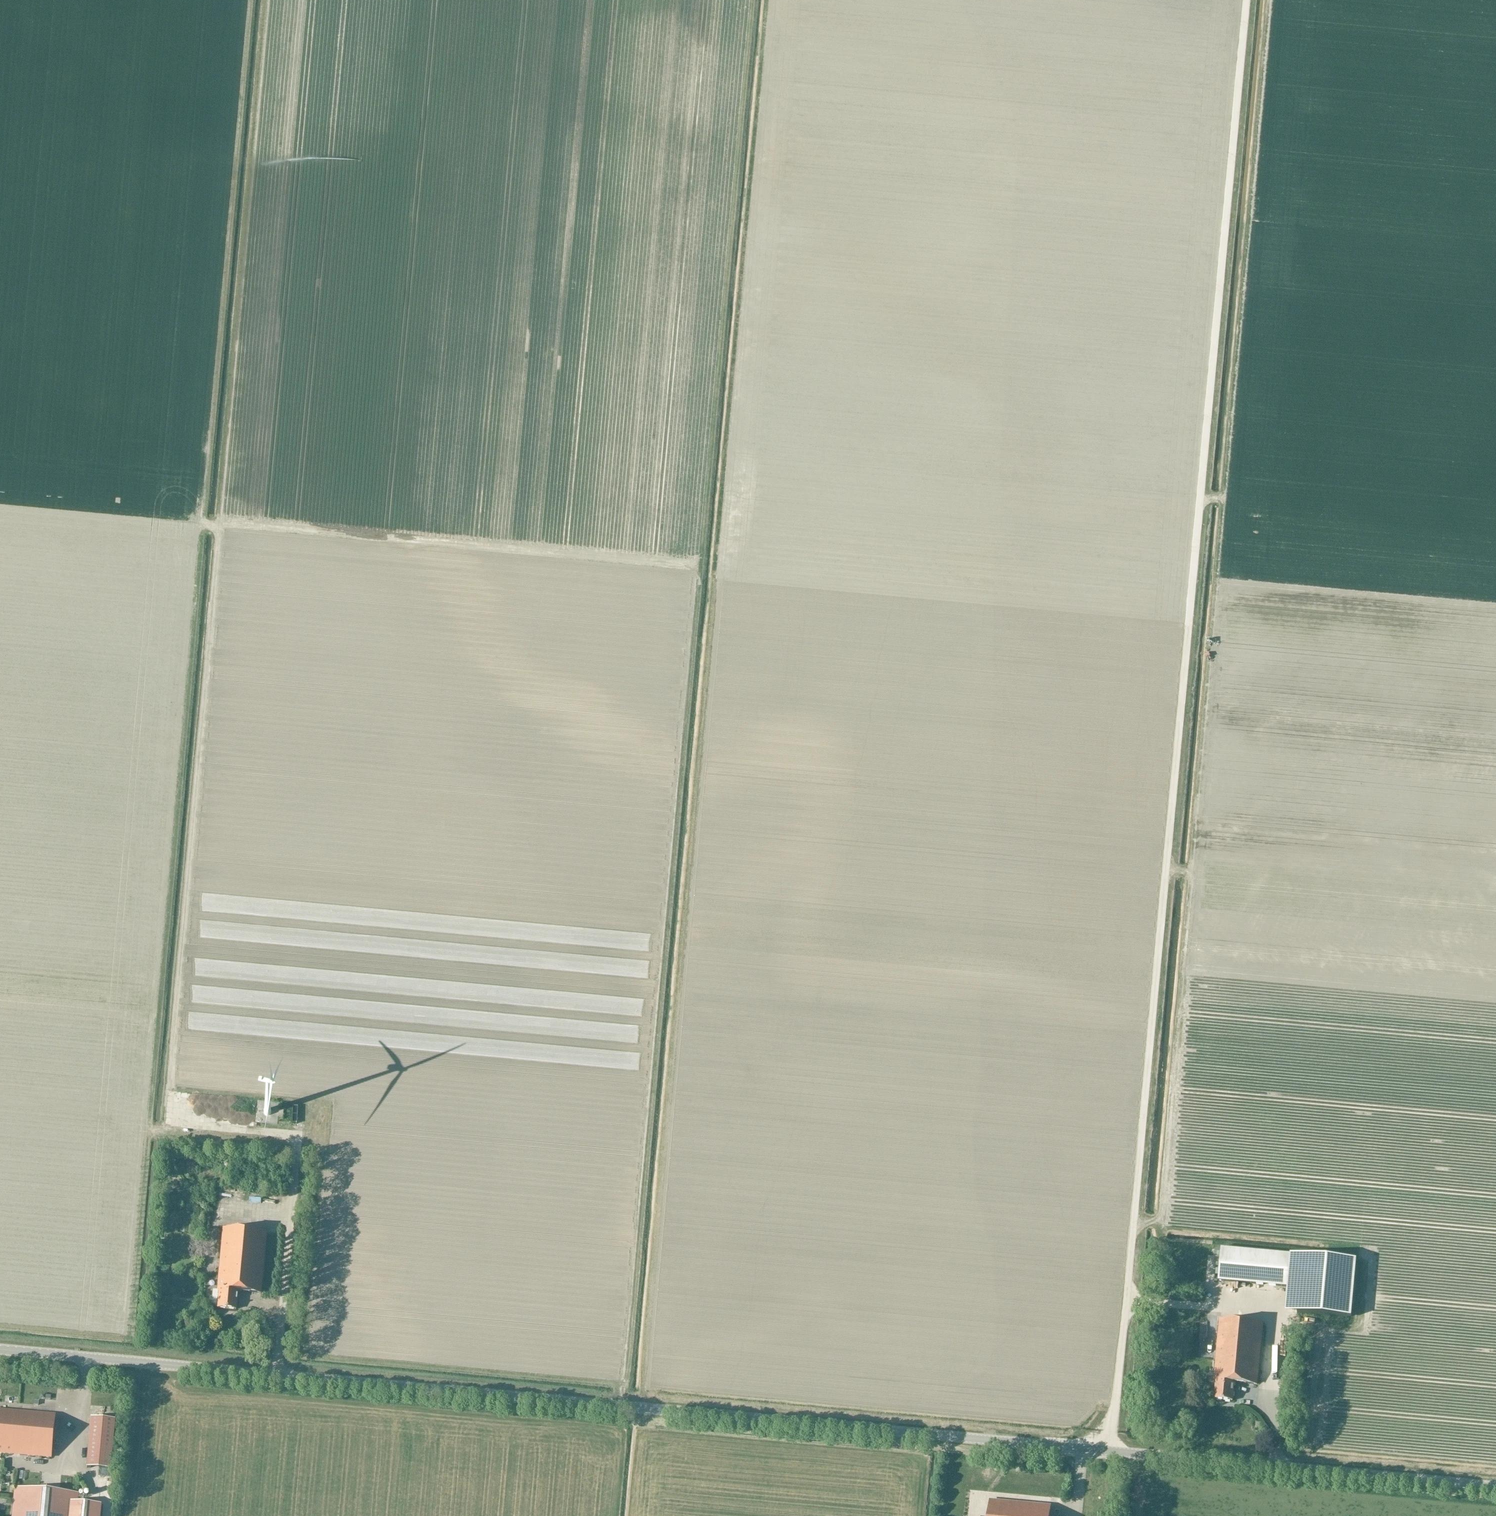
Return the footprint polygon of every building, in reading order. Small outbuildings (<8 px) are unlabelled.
[(219,1308),(236,1310),(237,1290),(261,1293),(267,1232),(224,1228),(218,1290),(213,1290),(212,1305),(219,1306),(219,1308)] [(1218,1282),(1288,1288),(1291,1255),(1221,1249),(1218,1282)] [(1291,1255),(1288,1288),(1286,1311),(1348,1317),(1353,1260),(1291,1255)] [(1257,1384),(1263,1324),(1220,1320),(1216,1383),(1217,1383),(1215,1399),(1233,1401),(1234,1381),(1257,1384)] [(51,1457),(55,1415),(0,1409),(0,1453),(51,1457)] [(115,1420),(91,1418),(87,1468),(111,1470),(115,1420)] [(117,1478),(111,1478),(106,1478),(106,1486),(117,1487),(117,1478)] [(14,1515),(99,1515),(100,1504),(76,1502),(77,1493),(16,1487),(14,1515)] [(1051,1506),(991,1499),(990,1515),(1050,1515),(1051,1506)]
